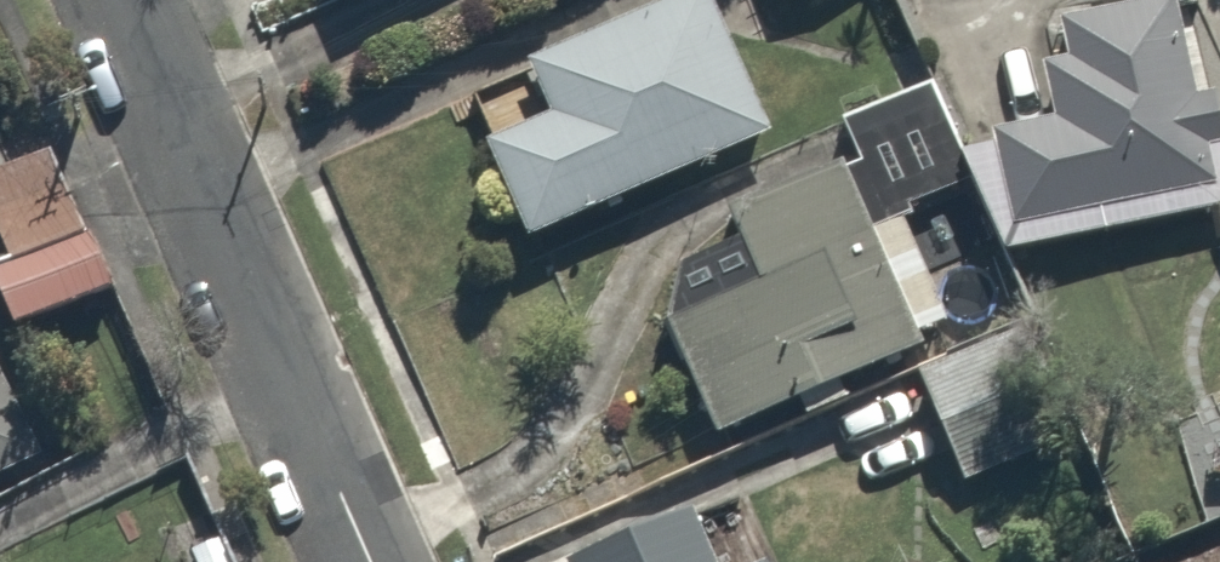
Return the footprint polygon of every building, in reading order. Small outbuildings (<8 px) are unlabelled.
[(494,151),(535,239),(779,127),(720,0),(674,0),(532,65),(558,121),(494,151)] [(978,155),(1006,257),(1219,198),(1219,137),(1182,0),(1138,0),(1056,23),(1067,64),(1042,71),(1054,116),(978,155)] [(931,84),(835,122),(849,159),(874,220),(970,182),(931,84)] [(49,139),(0,161),(0,230),(16,264),(0,271),(0,298),(15,331),(116,285),(49,139)] [(766,279),(671,317),(719,438),(927,355),(874,220),(849,159),(736,204),(766,279)] [(45,458),(0,369),(0,481),(45,458)] [(751,488),(573,561),(782,561),(751,488)]
